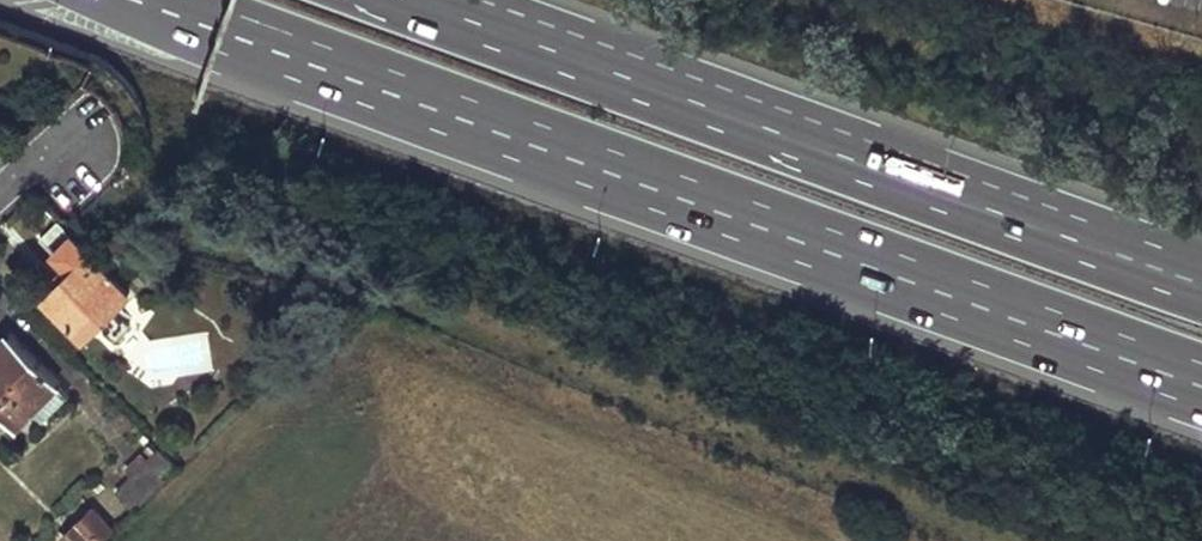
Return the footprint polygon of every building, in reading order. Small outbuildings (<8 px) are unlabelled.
[(131,293),(58,219),(41,237),(71,269),(42,297),(81,337),(99,322),(115,337),(131,323),(116,306),(131,293)] [(7,329),(0,336),(0,408),(14,422),(30,406),(57,380),(7,329)] [(66,389),(57,380),(30,406),(40,415),(66,389)] [(178,466),(156,445),(145,456),(138,452),(122,465),(129,473),(116,486),(136,508),(178,466)] [(91,506),(62,535),(68,540),(93,540),(110,525),(91,506)]
